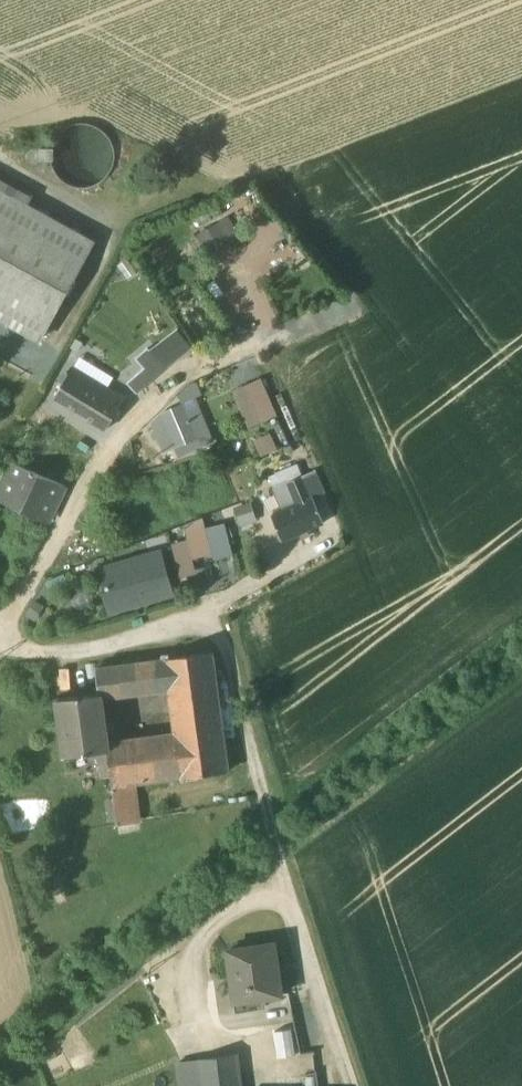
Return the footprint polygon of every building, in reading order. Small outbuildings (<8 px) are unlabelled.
[(114,161),(114,147),(107,135),(97,127),(84,124),(70,126),(59,134),(52,145),(50,158),(54,171),(62,181),(74,187),(88,188),(100,183),(110,173),(114,161)] [(38,341),(93,241),(28,205),(32,198),(0,180),(0,320),(38,341)] [(226,220),(219,223),(222,228),(219,230),(228,244),(237,239),(226,220)] [(219,223),(201,234),(212,254),(228,244),(219,230),(222,228),(219,223)] [(212,254),(201,234),(197,236),(209,256),(212,254)] [(154,379),(166,368),(148,349),(135,359),(144,369),(144,368),(154,379)] [(144,368),(144,369),(127,384),(136,393),(154,379),(144,368)] [(89,419),(106,429),(124,400),(74,369),(57,395),(91,416),(89,419)] [(261,379),(245,386),(261,422),(277,415),(261,379)] [(189,384),(177,395),(182,406),(195,400),(203,397),(196,381),(189,384)] [(249,428),(261,422),(245,386),(233,391),(249,428)] [(177,445),(181,455),(201,446),(196,434),(207,429),(195,400),(182,406),(161,415),(153,423),(164,450),(177,445)] [(253,441),(261,458),(278,450),(270,433),(253,441)] [(17,506),(26,510),(48,521),(65,487),(13,463),(12,463),(0,489),(0,498),(17,506)] [(295,466),(279,473),(284,484),(287,483),(300,478),(295,466)] [(314,471),(302,477),(300,478),(287,483),(296,505),(312,498),(313,498),(313,499),(325,494),(314,471)] [(279,473),(269,477),(273,488),(284,484),(279,473)] [(120,489),(124,500),(145,493),(141,481),(120,489)] [(284,484),(273,488),(283,511),(296,505),(287,483),(284,484)] [(272,516),(283,541),(324,524),(313,499),(313,498),(312,498),(296,505),(283,511),(272,516)] [(256,523),(251,503),(234,508),(239,528),(256,523)] [(23,517),(26,510),(17,506),(14,513),(23,517)] [(188,541),(193,560),(212,555),(206,531),(203,518),(184,526),(188,541)] [(233,556),(225,526),(206,531),(212,555),(214,561),(233,556)] [(196,573),(193,560),(188,541),(174,544),(182,576),(196,573)] [(101,572),(112,611),(170,594),(158,555),(101,572)] [(34,622),(43,607),(34,601),(25,616),(34,622)] [(169,690),(175,733),(181,777),(229,771),(213,653),(165,659),(169,690)] [(127,696),(169,690),(165,659),(123,665),(127,696)] [(102,699),(127,696),(123,665),(96,668),(100,694),(102,694),(102,699)] [(56,700),(63,757),(97,752),(107,751),(109,750),(108,742),(102,699),(102,694),(100,694),(56,700)] [(109,750),(107,751),(111,776),(112,786),(135,783),(181,777),(175,733),(108,742),(109,750)] [(100,778),(111,776),(107,751),(97,752),(100,778)] [(139,820),(135,783),(112,786),(117,824),(139,820)] [(227,951),(234,1002),(253,999),(281,995),(273,944),(227,951)] [(255,1009),(253,999),(234,1002),(236,1012),(255,1009)] [(199,1061),(202,1085),(241,1085),(236,1055),(199,1060),(199,1061)] [(199,1061),(180,1064),(183,1085),(202,1085),(199,1061)]
